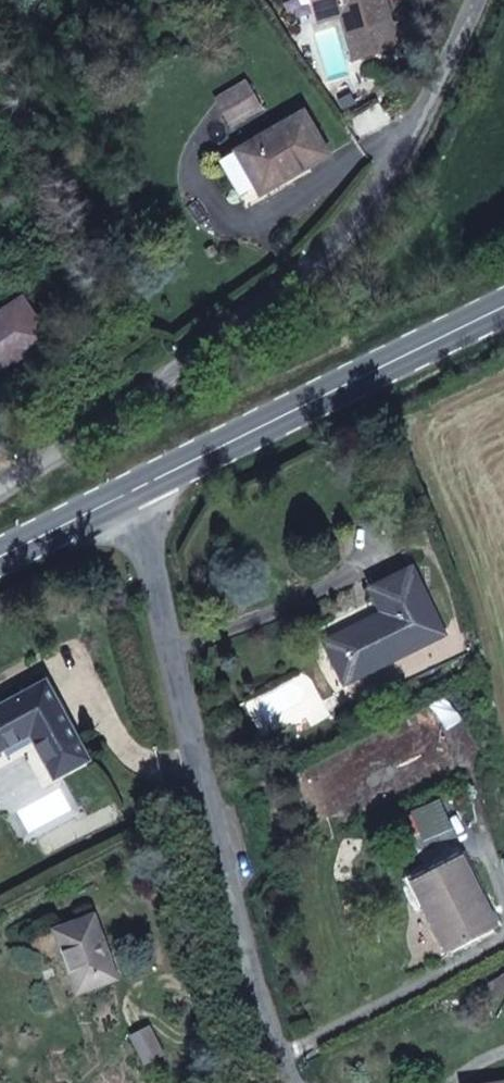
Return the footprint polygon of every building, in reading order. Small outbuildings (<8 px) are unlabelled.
[(316,14),(319,23),(342,16),(355,59),(397,47),(383,0),(312,0),(316,14)] [(260,108),(247,84),(219,100),(232,124),(260,108)] [(292,176),(329,155),(305,113),(221,162),(240,195),(287,168),(292,176)] [(48,339),(23,301),(0,317),(0,371),(48,339)] [(345,685),(445,634),(412,569),(371,589),(383,614),(324,643),(345,685)] [(46,683),(0,708),(0,750),(3,748),(1,744),(28,729),(55,778),(88,760),(46,683)] [(496,926),(461,859),(413,884),(424,905),(416,909),(442,959),(450,954),(449,951),(496,926)] [(115,978),(93,918),(56,931),(78,992),(115,978)] [(144,1064),(163,1054),(149,1027),(131,1037),(144,1064)]
